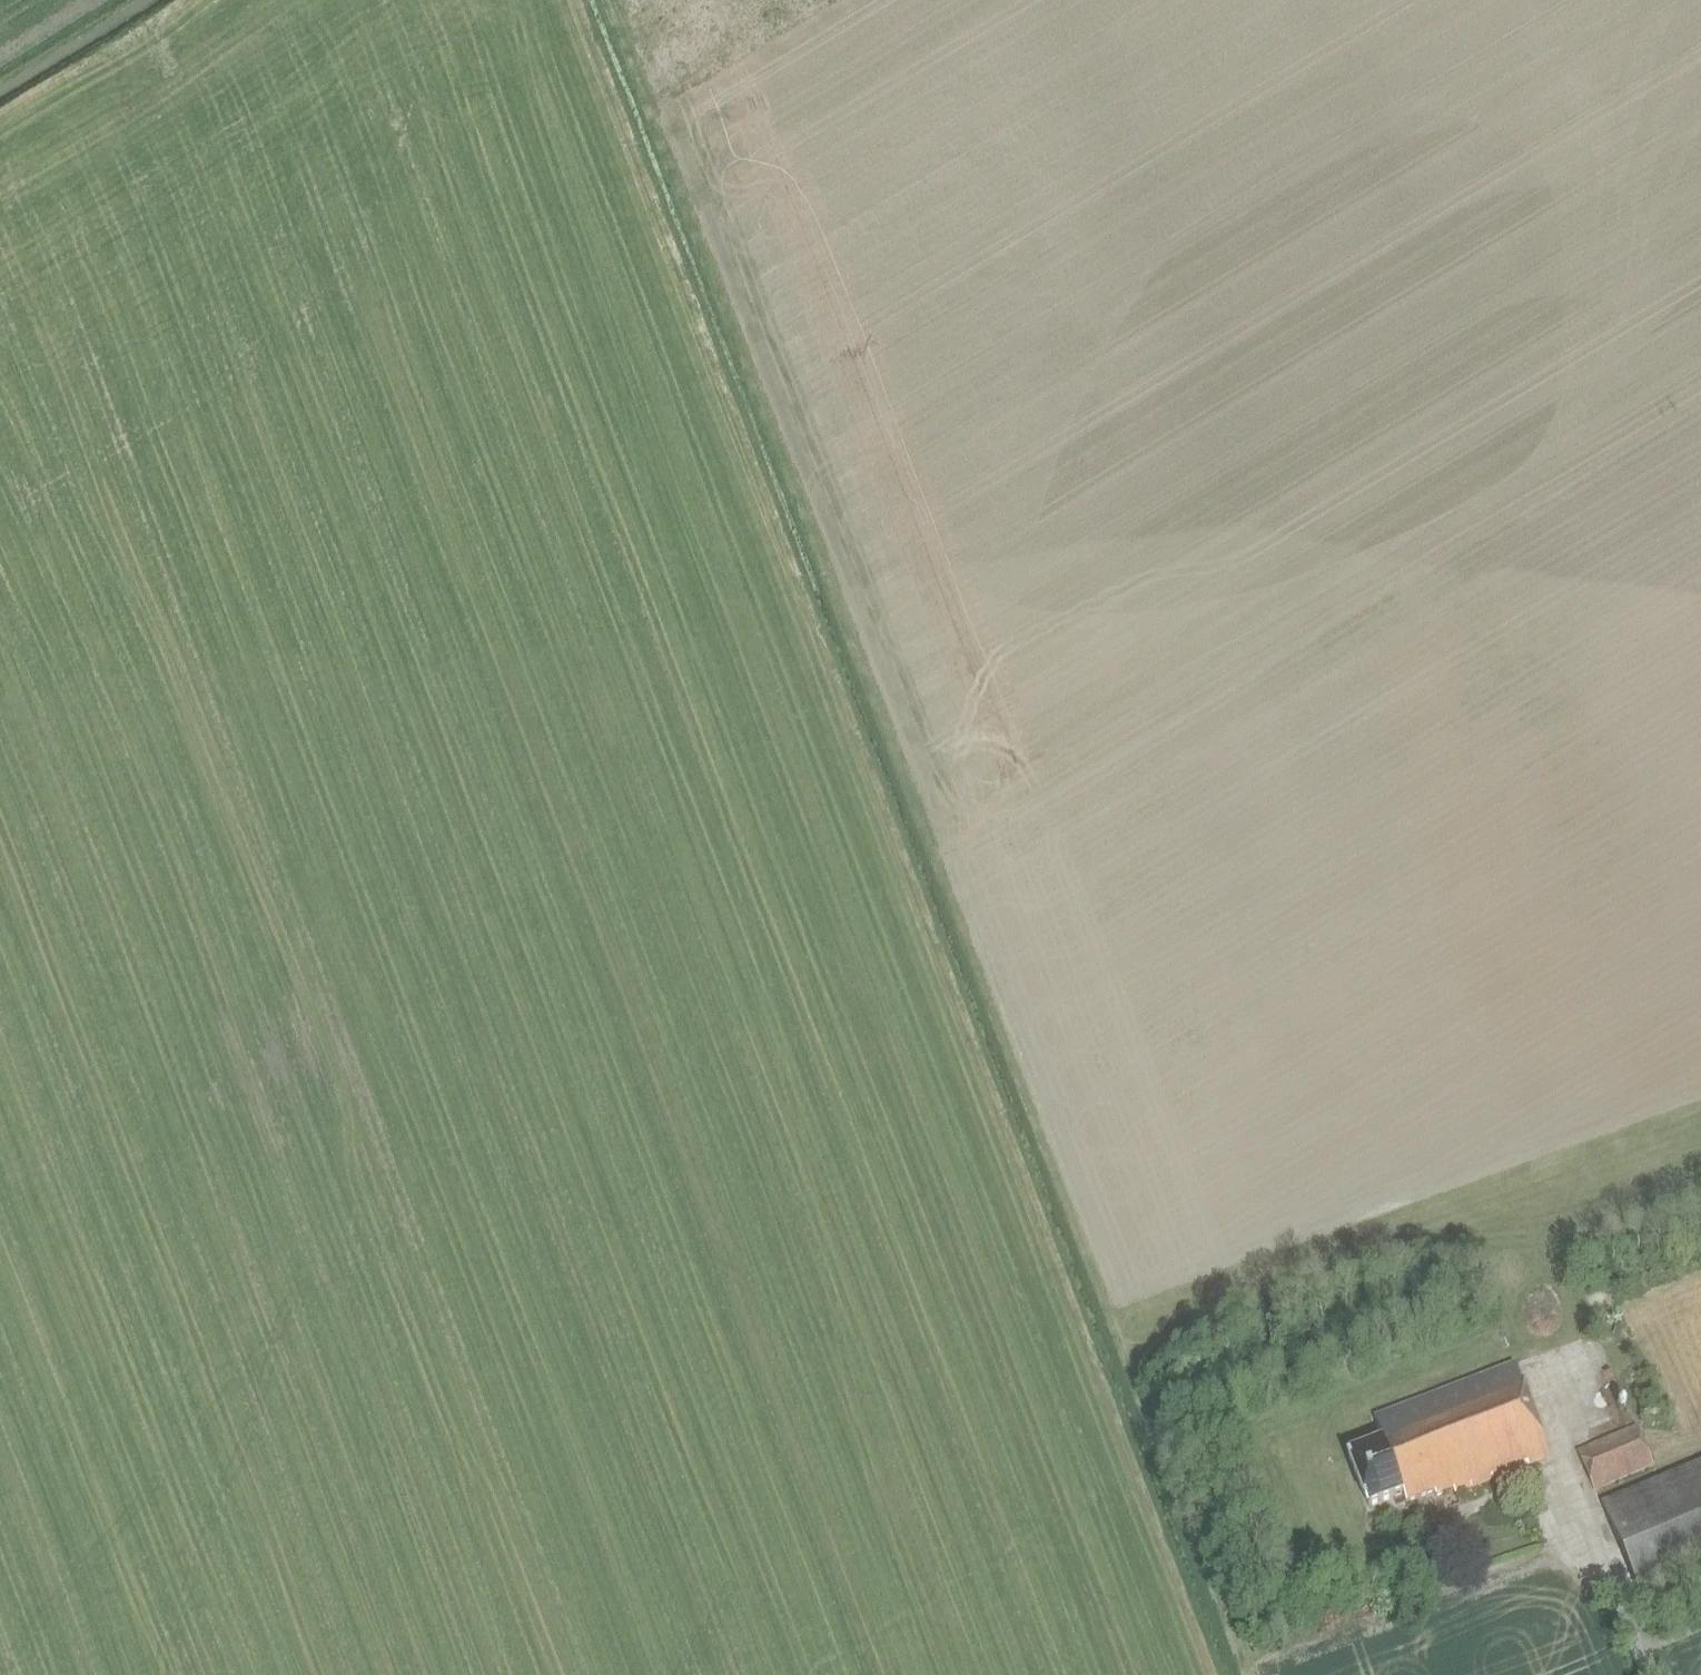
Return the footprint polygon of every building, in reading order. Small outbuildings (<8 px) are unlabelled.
[(1457,1493),(1551,1457),(1516,1365),(1376,1418),(1383,1438),(1351,1450),(1372,1505),(1386,1500),(1389,1509),(1436,1492),(1437,1495),(1455,1488),(1457,1493)] [(1595,1488),(1656,1462),(1640,1425),(1579,1451),(1595,1488)] [(1601,1503),(1644,1608),(1700,1585),(1700,1462),(1601,1503)]
